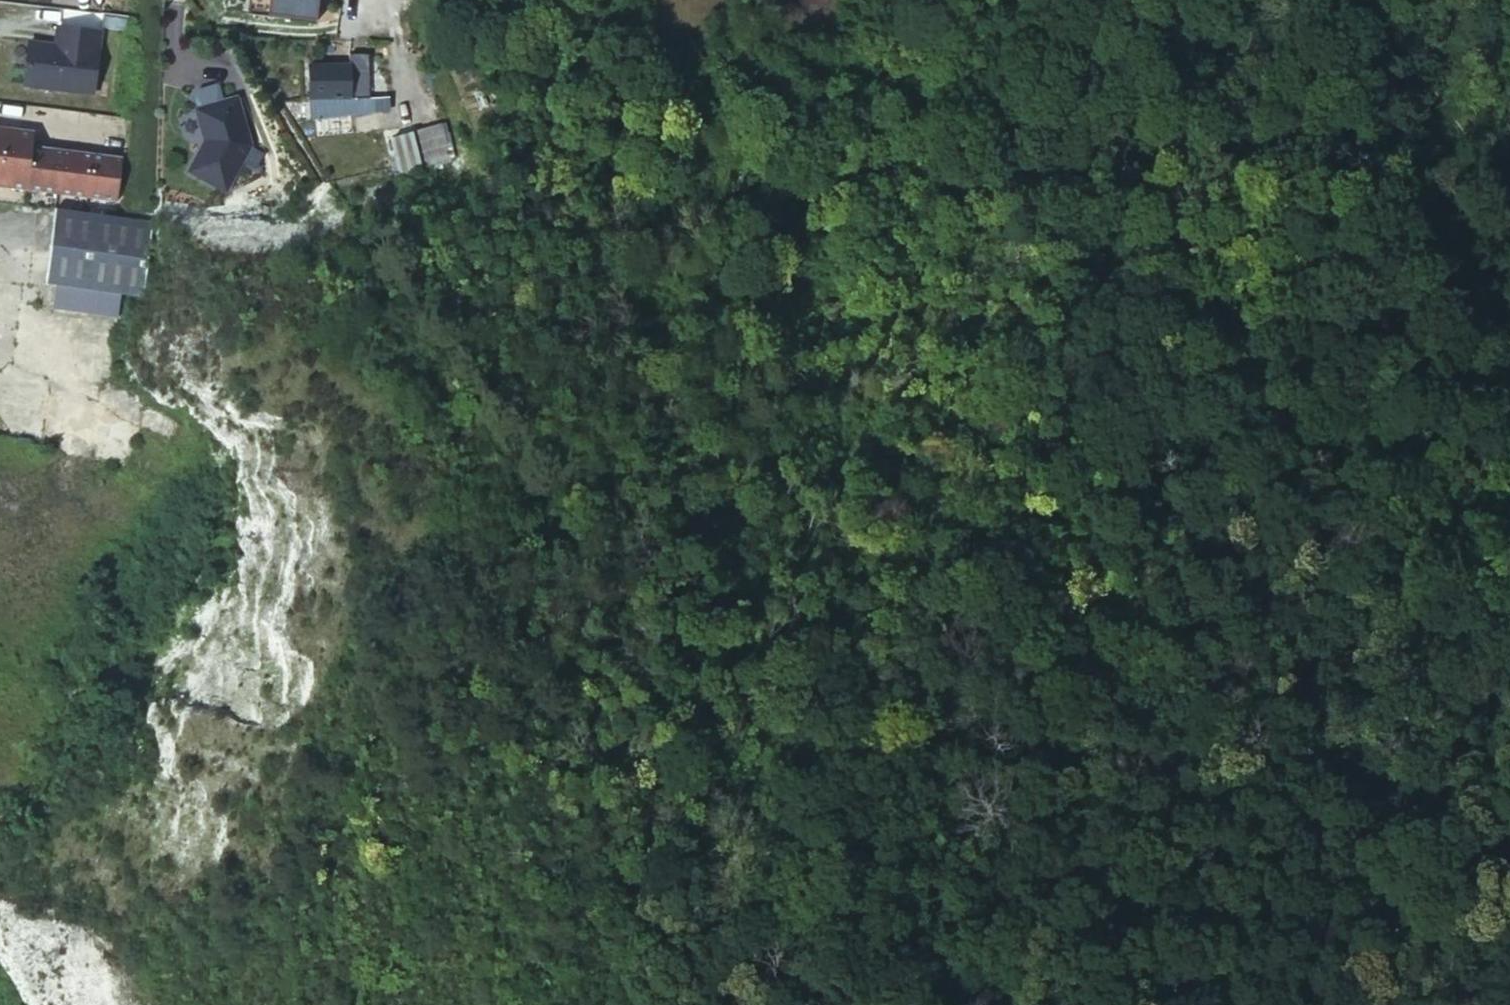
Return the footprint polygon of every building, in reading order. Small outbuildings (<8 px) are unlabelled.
[(273,10),(287,12),(289,0),(274,0),(273,10)] [(287,12),(335,19),(338,0),(289,0),(287,12)] [(59,2),(56,21),(63,22),(66,3),(59,2)] [(56,21),(29,17),(23,60),(92,70),(100,8),(66,3),(63,22),(56,21)] [(396,53),(395,64),(355,62),(355,97),(357,97),(358,114),(430,110),(429,98),(411,98),(411,54),(396,53)] [(259,90),(218,101),(226,132),(228,133),(221,145),(218,143),(207,162),(244,183),(271,138),(259,90)] [(0,103),(0,160),(117,172),(122,134),(31,122),(33,107),(0,103)] [(440,122),(386,139),(398,176),(452,159),(440,122)] [(167,272),(173,200),(68,191),(61,265),(71,267),(68,289),(135,295),(137,273),(160,275),(160,271),(167,272)]
